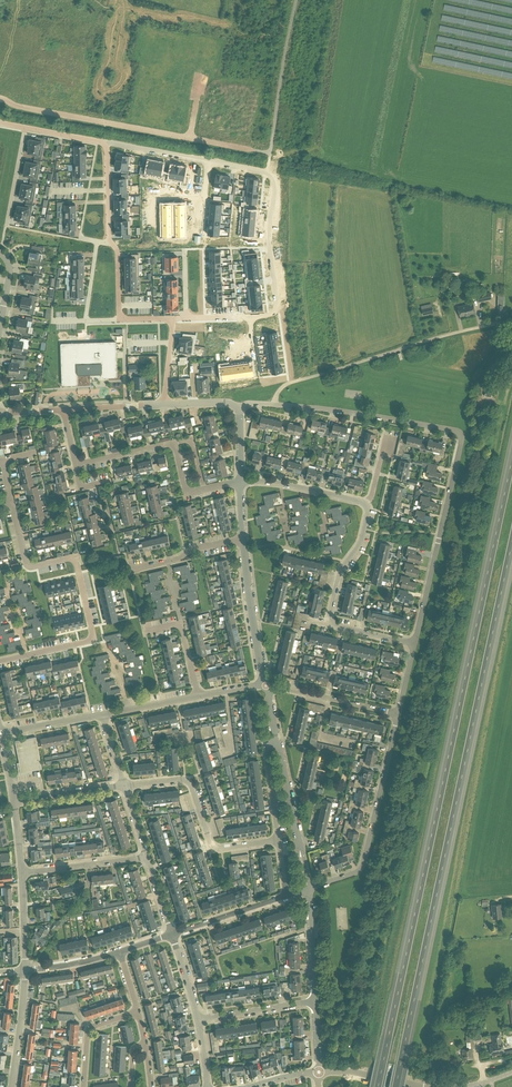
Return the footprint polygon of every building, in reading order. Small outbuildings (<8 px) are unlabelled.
[(29,139),(28,146),(42,149),(44,139),(38,138),(38,141),(29,139)] [(42,149),(28,146),(27,153),(34,155),(34,158),(41,159),(42,149)] [(116,161),(128,163),(130,156),(117,154),(117,156),(116,156),(115,161),(116,161)] [(24,168),(38,171),(40,161),(33,159),(33,163),(25,161),(24,168)] [(146,169),(146,172),(147,173),(147,175),(153,176),(156,161),(148,159),(146,169)] [(128,163),(116,161),(115,168),(122,169),(122,172),(128,174),(129,170),(127,170),(128,163)] [(156,161),(153,176),(160,177),(160,175),(161,175),(161,172),(162,167),(163,162),(156,161)] [(169,174),(169,177),(170,177),(169,180),(176,181),(176,180),(179,165),(174,164),(174,165),(172,164),(171,164),(169,174)] [(179,165),(176,180),(182,181),(183,180),(184,176),(186,167),(183,166),(179,165)] [(38,171),(24,168),(23,175),(30,177),(29,180),(36,181),(38,171)] [(86,170),(72,171),(73,181),(80,181),(79,177),(86,177),(86,170)] [(213,186),(221,187),(223,174),(216,173),(213,186)] [(113,178),(113,185),(126,185),(126,178),(128,178),(128,174),(121,174),(121,178),(113,178)] [(228,189),(229,185),(231,176),(223,174),(221,187),(228,189)] [(20,190),(34,193),(36,183),(29,181),(29,185),(21,183),(20,190)] [(122,196),(129,196),(128,192),(127,192),(126,185),(113,185),(113,192),(122,192),(122,196)] [(34,193),(20,190),(18,197),(26,199),(25,202),(32,203),(34,193)] [(115,206),(127,206),(127,199),(129,199),(129,196),(122,196),(122,199),(115,199),(115,206)] [(62,211),(76,211),(76,205),(69,205),(69,201),(62,201),(62,205),(62,211)] [(16,212),(30,215),(32,205),(25,203),(24,207),(17,206),(16,212)] [(185,203),(175,204),(175,237),(185,236),(185,203)] [(171,204),(162,204),(162,237),(172,237),(171,204)] [(122,217),(129,217),(129,213),(127,213),(127,206),(115,206),(115,213),(122,213),(122,217)] [(30,215),(16,212),(14,219),(23,221),(22,224),(28,225),(30,215)] [(116,227),(130,227),(130,221),(129,221),(129,217),(122,217),(123,220),(116,221),(116,227)] [(76,230),(76,223),(65,223),(63,223),(63,230),(63,233),(70,233),(70,230),(76,230)] [(130,227),(116,227),(115,227),(115,232),(116,232),(116,235),(124,234),(124,238),(130,238),(130,227)] [(256,253),(249,253),(249,250),(242,250),(242,254),(244,254),(244,260),(257,259),(256,253)] [(29,257),(41,260),(42,253),(36,252),(36,253),(30,251),(29,255),(29,257)] [(163,264),(178,263),(178,259),(177,259),(177,256),(170,257),(170,253),(163,253),(163,264)] [(71,265),(84,264),(84,258),(78,258),(77,254),(70,255),(70,256),(71,265)] [(124,265),(139,264),(138,254),(131,254),(131,257),(124,257),(124,265)] [(41,260),(29,257),(27,264),(33,265),(40,266),(40,265),(43,266),(44,261),(41,260)] [(178,263),(163,264),(163,274),(170,274),(170,271),(178,270),(178,268),(178,263)] [(246,282),(252,282),(252,278),(259,277),(258,271),(246,272),(246,279),(245,279),(246,282)] [(25,281),(38,284),(39,284),(40,278),(42,279),(43,275),(34,274),(34,277),(26,275),(25,281)] [(164,286),(177,285),(177,279),(171,279),(171,275),(164,276),(164,286)] [(38,284),(25,281),(24,287),(31,288),(31,292),(38,293),(39,290),(37,289),(38,284)] [(260,285),(253,286),(252,282),(246,282),(246,283),(238,284),(239,287),(246,286),(246,287),(247,286),(248,293),(261,291),(260,285)] [(137,283),(125,284),(125,290),(128,290),(132,290),(132,294),(139,294),(139,289),(137,289),(137,283)] [(83,296),(83,290),(71,290),(70,290),(70,300),(73,300),(77,300),(77,297),(83,296)] [(477,295),(479,301),(492,299),(490,292),(477,295)] [(21,303),(34,305),(35,300),(37,300),(38,297),(30,295),(29,298),(22,297),(21,303)] [(34,305),(21,303),(20,309),(27,310),(27,314),(33,315),(35,305),(34,305)] [(465,304),(468,315),(475,313),(473,303),(465,304)] [(178,304),(167,305),(164,305),(164,315),(171,315),(171,312),(179,312),(179,304),(178,304)] [(468,315),(465,304),(458,306),(460,317),(468,315)] [(421,307),(423,314),(433,312),(431,305),(421,307)] [(17,324),(27,326),(28,321),(32,322),(33,318),(26,317),(26,320),(18,319),(17,324)] [(31,327),(27,326),(17,324),(16,330),(23,332),(22,335),(29,336),(30,333),(32,334),(33,327),(31,327)] [(264,340),(278,338),(277,332),(265,334),(266,339),(264,340)] [(180,345),(194,346),(195,343),(195,339),(193,339),(183,338),(181,337),(181,338),(180,338),(179,344),(180,344),(180,345)] [(14,340),(13,346),(27,349),(28,348),(29,344),(28,343),(29,340),(22,339),(21,342),(14,340)] [(60,345),(61,356),(61,359),(62,384),(62,385),(63,385),(63,386),(71,385),(73,385),(76,385),(77,385),(78,385),(78,384),(78,383),(78,374),(80,374),(82,374),(85,374),(90,374),(99,373),(101,373),(101,376),(101,377),(102,377),(102,378),(103,378),(106,378),(108,378),(116,377),(117,377),(117,376),(117,359),(116,352),(116,349),(116,343),(116,342),(115,342),(115,341),(114,341),(112,342),(102,342),(97,342),(69,343),(62,343),(61,343),(61,344),(60,345)] [(180,345),(179,352),(192,353),(193,354),(194,346),(180,345)] [(27,349),(13,346),(12,352),(19,353),(18,357),(25,358),(26,354),(27,354),(28,350),(27,349)] [(24,367),(25,360),(18,359),(17,364),(10,363),(9,369),(15,369),(19,370),(19,367),(24,367)] [(200,363),(202,374),(212,374),(212,373),(214,373),(213,369),(215,369),(214,362),(200,363)] [(252,363),(245,364),(247,377),(253,376),(252,363)] [(129,365),(129,372),(134,372),(135,373),(136,377),(134,377),(134,390),(146,389),(145,382),(145,380),(145,376),(141,376),(140,371),(141,371),(140,365),(129,365)] [(228,365),(221,366),(223,381),(230,380),(230,379),(228,366),(228,365)] [(282,366),(268,368),(270,368),(271,374),(275,374),(283,373),(282,366)] [(15,369),(9,369),(9,375),(16,376),(15,379),(22,380),(23,374),(25,374),(27,374),(27,371),(19,370),(15,369)] [(179,380),(180,393),(187,393),(187,386),(187,378),(179,379),(179,380)] [(196,379),(198,392),(209,391),(207,378),(196,379)] [(9,388),(10,394),(21,393),(21,392),(20,393),(20,390),(24,389),(23,383),(16,384),(16,387),(9,388)] [(484,396),(491,397),(493,385),(487,383),(484,396)] [(183,415),(176,416),(178,426),(185,424),(186,427),(189,427),(187,419),(184,419),(183,415)] [(205,421),(206,425),(216,423),(214,415),(201,418),(202,421),(205,421)] [(170,423),(167,424),(168,431),(172,431),(171,427),(178,426),(176,416),(169,418),(170,423)] [(261,417),(260,422),(259,426),(264,427),(263,429),(266,429),(268,419),(261,417)] [(112,420),(114,429),(121,427),(122,433),(125,433),(123,422),(120,423),(119,418),(112,420)] [(164,429),(165,432),(168,431),(167,424),(164,424),(162,419),(155,421),(157,430),(164,429)] [(268,419),(266,429),(268,430),(269,428),(273,429),(275,420),(268,419)] [(106,426),(102,426),(104,435),(106,442),(111,441),(109,432),(114,431),(114,429),(112,420),(105,421),(106,426)] [(276,420),(275,420),(273,429),(280,430),(279,433),(283,434),(284,427),(281,426),(282,422),(276,420)] [(317,432),(320,421),(313,420),(312,424),(309,423),(307,431),(310,431),(311,428),(315,429),(315,432),(317,432)] [(151,432),(157,430),(155,421),(148,423),(149,427),(146,428),(148,436),(151,435),(151,432)] [(317,432),(317,433),(327,435),(329,428),(326,427),(327,423),(321,422),(320,421),(317,432)] [(91,424),(93,434),(100,432),(101,435),(104,435),(102,426),(99,427),(98,423),(91,424)] [(216,423),(206,425),(207,429),(204,429),(205,436),(212,435),(211,432),(217,430),(216,423)] [(288,428),(284,427),(283,434),(286,435),(287,432),(294,434),(296,425),(289,423),(288,428)] [(93,434),(91,424),(84,426),(85,431),(82,431),(85,447),(90,446),(89,441),(91,441),(89,434),(93,434)] [(134,426),(137,435),(144,434),(145,437),(148,436),(146,428),(143,429),(142,424),(134,426)] [(296,425),(294,434),(293,436),(296,436),(296,434),(301,435),(300,438),(303,439),(305,432),(302,431),(303,427),(296,425)] [(332,429),(329,428),(327,435),(331,436),(331,435),(338,437),(338,435),(340,426),(338,426),(333,425),(332,429)] [(46,434),(47,438),(56,436),(55,428),(50,429),(49,426),(41,428),(42,431),(43,435),(46,434)] [(137,435),(134,426),(128,427),(129,432),(125,433),(127,441),(131,440),(130,437),(137,435)] [(340,426),(338,435),(345,436),(345,439),(348,440),(350,433),(346,432),(347,428),(342,427),(340,426)] [(19,435),(21,444),(25,443),(28,442),(27,438),(32,437),(29,428),(21,430),(22,434),(19,435)] [(7,433),(9,443),(14,442),(14,445),(18,444),(21,444),(19,435),(16,436),(15,431),(7,433)] [(366,436),(365,440),(373,442),(375,434),(364,432),(363,435),(366,436)] [(0,439),(0,449),(6,447),(6,443),(9,443),(7,433),(0,435),(0,437),(1,439),(0,439)] [(212,435),(205,436),(207,443),(210,442),(211,447),(221,444),(219,436),(213,438),(212,435)] [(44,443),(46,450),(55,448),(54,445),(58,444),(56,436),(47,438),(48,442),(44,443)] [(406,444),(413,446),(415,437),(408,436),(407,440),(406,443),(406,444)] [(422,439),(415,437),(413,446),(420,447),(419,450),(422,451),(424,444),(421,443),(422,439)] [(363,447),(372,449),(373,442),(365,440),(363,447)] [(433,450),(435,442),(428,440),(427,445),(424,444),(422,451),(426,452),(429,451),(433,452),(433,450)] [(435,442),(433,450),(440,452),(440,455),(443,456),(445,449),(441,448),(442,444),(435,442)] [(221,444),(211,447),(212,451),(209,451),(210,458),(217,457),(216,454),(222,452),(221,444)] [(372,449),(363,447),(361,455),(370,457),(372,449)] [(55,448),(46,450),(41,452),(41,455),(47,453),(47,457),(51,456),(52,460),(61,458),(59,450),(56,451),(55,448)] [(263,460),(265,453),(255,450),(252,462),(259,463),(260,459),(263,460)] [(268,453),(265,453),(263,460),(267,460),(266,465),(273,466),(275,458),(268,456),(268,453)] [(280,464),(284,464),(286,457),(282,457),(281,459),(278,458),(279,456),(275,455),(275,458),(273,466),(279,468),(280,464)] [(370,457),(361,455),(360,459),(356,458),(354,464),(364,467),(364,464),(368,465),(370,457)] [(156,463),(157,471),(160,470),(160,467),(167,465),(165,457),(158,458),(159,462),(156,463)] [(218,460),(217,457),(210,458),(212,465),(215,464),(216,468),(226,466),(224,458),(218,460)] [(286,470),(293,471),(295,462),(288,461),(289,458),(286,457),(284,464),(287,465),(286,470)] [(49,465),(51,472),(59,470),(59,467),(63,466),(61,458),(52,460),(53,464),(49,465)] [(144,461),(146,470),(147,474),(151,473),(150,469),(153,468),(154,471),(157,471),(156,463),(152,464),(151,460),(144,461)] [(398,468),(408,470),(410,463),(400,460),(398,468)] [(146,470),(144,461),(137,463),(138,467),(135,468),(137,477),(138,479),(141,479),(139,472),(146,470)] [(304,469),(306,462),(303,461),(302,464),(295,462),(293,471),(300,473),(301,468),(304,469)] [(310,463),(306,462),(304,469),(308,470),(306,477),(313,479),(315,470),(308,468),(310,463)] [(20,471),(35,468),(34,465),(30,466),(29,463),(19,465),(17,466),(18,467),(19,467),(20,471)] [(426,472),(428,473),(427,477),(440,480),(442,474),(436,472),(437,465),(428,463),(426,472)] [(134,477),(137,477),(135,468),(132,469),(131,464),(124,466),(126,475),(127,478),(130,478),(129,474),(133,473),(134,477)] [(126,475),(124,466),(117,467),(118,472),(114,473),(116,481),(119,480),(119,476),(126,475)] [(226,466),(216,468),(217,472),(207,475),(208,479),(227,474),(226,466)] [(21,472),(22,477),(32,475),(31,472),(35,471),(35,468),(20,471),(19,471),(19,473),(21,472)] [(408,470),(398,468),(396,476),(406,479),(408,470)] [(322,472),(315,470),(313,479),(320,480),(321,476),(324,477),(326,470),(323,469),(322,472)] [(60,473),(59,470),(51,472),(52,479),(56,478),(57,482),(66,480),(64,472),(60,473)] [(326,470),(324,477),(328,478),(327,482),(334,484),(336,475),(329,473),(329,470),(326,470)] [(347,472),(347,474),(345,481),(348,482),(347,486),(355,488),(357,477),(357,476),(354,476),(354,479),(349,478),(350,473),(347,472)] [(336,475),(334,484),(341,485),(342,481),(345,481),(347,474),(344,473),(344,474),(337,473),(336,475)] [(32,475),(22,477),(20,477),(20,479),(22,478),(23,483),(37,479),(41,478),(40,476),(37,477),(32,478),(32,475)] [(359,478),(357,477),(355,488),(361,490),(363,481),(359,480),(359,478)] [(37,479),(23,483),(22,483),(22,484),(23,484),(25,489),(26,489),(27,488),(34,486),(34,483),(38,482),(37,479)] [(66,480),(57,482),(57,486),(54,487),(55,490),(55,494),(64,492),(63,489),(68,488),(66,480)] [(422,486),(424,487),(423,491),(436,494),(437,488),(431,486),(432,483),(423,481),(422,486)] [(27,488),(26,489),(26,490),(28,490),(29,494),(43,490),(43,488),(38,488),(37,485),(34,486),(27,488)] [(157,487),(157,485),(155,485),(151,486),(147,487),(148,493),(167,489),(166,486),(157,488),(157,487)] [(394,486),(392,493),(401,495),(404,496),(405,493),(402,492),(403,488),(394,486)] [(167,489),(148,493),(147,494),(147,495),(148,495),(149,499),(159,497),(159,494),(167,492),(167,489)] [(29,495),(30,500),(40,497),(39,494),(44,493),(43,490),(29,494),(27,494),(28,495),(29,495)] [(117,494),(119,500),(133,497),(133,494),(128,495),(127,492),(117,494)] [(263,496),(265,505),(273,503),(274,503),(273,498),(279,497),(278,493),(263,496)] [(391,500),(399,502),(401,495),(392,493),(391,500)] [(80,505),(94,502),(93,499),(89,500),(88,496),(78,499),(80,505)] [(212,503),(212,507),(225,504),(224,496),(215,498),(216,502),(212,503)] [(419,501),(422,502),(421,506),(433,509),(435,503),(429,501),(430,498),(421,496),(419,501)] [(40,497),(30,500),(29,500),(29,501),(30,501),(31,506),(46,502),(45,499),(41,500),(40,497)] [(120,506),(130,504),(130,501),(134,500),(133,497),(119,500),(117,501),(118,502),(119,502),(120,506)] [(159,497),(149,499),(148,500),(148,501),(150,501),(151,505),(165,502),(165,499),(160,500),(159,497)] [(286,504),(292,503),(293,508),(302,506),(300,497),(285,500),(286,504)] [(399,502),(391,500),(389,507),(400,509),(402,502),(399,502)] [(32,507),(33,511),(43,509),(42,506),(46,505),(46,502),(31,506),(30,506),(30,507),(32,507)] [(81,511),(91,508),(90,505),(94,504),(94,502),(80,505),(78,505),(78,506),(80,506),(81,511)] [(152,511),(162,509),(161,506),(166,505),(165,502),(151,505),(149,506),(150,507),(151,506),(152,511)] [(273,503),(265,505),(259,506),(261,515),(270,513),(269,508),(274,507),(273,503)] [(130,504),(120,506),(119,506),(119,508),(121,507),(122,512),(139,508),(138,505),(131,507),(130,504)] [(182,506),(183,514),(196,511),(195,507),(191,508),(190,504),(182,506)] [(299,511),(300,515),(306,514),(309,513),(307,504),(302,506),(293,508),(294,512),(299,511)] [(332,512),(333,517),(342,515),(340,506),(325,510),(326,514),(332,512)] [(400,509),(389,507),(388,514),(396,516),(397,511),(400,512),(400,509)] [(95,514),(95,513),(95,511),(92,511),(91,508),(81,511),(80,511),(80,512),(81,512),(82,517),(84,516),(86,516),(95,514)] [(132,512),(139,511),(139,508),(122,512),(123,518),(133,515),(132,512)] [(43,509),(33,511),(31,512),(32,513),(33,513),(34,517),(48,514),(48,511),(44,512),(43,509)] [(162,509),(152,511),(151,511),(151,513),(153,512),(154,517),(164,515),(168,514),(167,511),(163,512),(162,509)] [(215,516),(215,518),(228,515),(227,510),(218,512),(219,515),(215,516)] [(415,516),(417,516),(416,520),(429,523),(431,517),(424,515),(425,512),(416,510),(416,512),(415,516)] [(184,518),(184,520),(194,517),(193,513),(197,512),(196,511),(183,514),(184,518)] [(86,517),(87,522),(97,519),(96,516),(100,515),(100,512),(95,513),(95,514),(86,516),(84,516),(84,518),(86,517)] [(270,513),(261,515),(255,516),(257,525),(260,524),(266,523),(265,518),(271,517),(270,514),(270,513)] [(48,514),(34,517),(33,518),(33,519),(34,519),(35,523),(46,521),(45,518),(49,517),(48,514)] [(306,514),(300,515),(292,517),(293,521),(298,520),(299,525),(305,523),(308,523),(306,514)] [(339,520),(340,525),(344,524),(349,523),(347,514),(342,515),(333,517),(334,521),(339,520)] [(138,521),(139,520),(138,517),(134,518),(133,515),(123,518),(124,524),(135,521),(138,521)] [(228,515),(215,518),(216,521),(220,521),(221,525),(230,523),(228,515)] [(97,519),(87,522),(85,522),(86,523),(87,523),(88,528),(102,524),(102,521),(97,522),(97,519)] [(266,532),(271,531),(270,526),(276,525),(275,521),(266,523),(260,524),(262,533),(266,532)] [(195,523),(186,525),(187,530),(186,530),(187,532),(197,530),(196,526),(200,525),(199,522),(195,523)] [(230,523),(221,525),(222,528),(217,529),(218,532),(231,529),(230,523)] [(297,529),(298,534),(302,533),(307,532),(305,523),(299,525),(291,527),(292,531),(297,529)] [(103,527),(102,524),(88,528),(85,528),(87,534),(90,533),(99,531),(99,528),(103,527)] [(336,530),(337,535),(340,534),(346,533),(344,524),(340,525),(329,527),(330,531),(336,530)] [(64,532),(66,542),(67,544),(68,544),(68,542),(72,541),(70,531),(69,527),(66,527),(67,532),(64,532)] [(55,534),(52,535),(55,545),(55,546),(56,546),(56,545),(61,544),(57,529),(54,530),(55,534)] [(66,542),(64,532),(61,533),(60,529),(57,529),(61,544),(61,545),(62,545),(62,543),(66,542)] [(280,529),(271,531),(266,532),(268,541),(277,539),(275,534),(281,533),(280,529)] [(197,530),(187,532),(187,535),(188,534),(189,538),(202,535),(201,533),(197,534),(197,530)] [(55,545),(52,535),(49,536),(49,531),(48,532),(46,532),(49,546),(49,548),(51,548),(50,546),(55,545)] [(99,531),(90,533),(91,539),(105,536),(105,533),(100,534),(99,531)] [(161,537),(163,546),(170,544),(168,535),(167,531),(166,531),(164,532),(165,536),(161,537)] [(43,548),(41,538),(38,538),(36,532),(29,533),(31,541),(35,540),(36,545),(34,545),(33,546),(34,548),(35,549),(37,549),(38,550),(39,550),(38,549),(43,548)] [(41,538),(43,548),(43,549),(45,549),(44,547),(49,546),(46,532),(43,533),(44,537),(41,538)] [(157,533),(153,534),(156,547),(163,546),(161,537),(158,538),(157,533)] [(302,533),(298,534),(288,536),(289,541),(294,539),(295,544),(304,542),(302,533)] [(340,534),(337,535),(326,537),(327,541),(332,540),(333,545),(339,544),(342,543),(340,534)] [(105,536),(91,539),(89,540),(90,541),(91,541),(92,545),(102,543),(101,540),(106,539),(105,536)] [(144,550),(141,537),(138,538),(135,539),(136,543),(138,551),(144,550)] [(141,537),(144,550),(150,549),(148,540),(145,540),(144,537),(141,537)] [(131,553),(138,551),(136,543),(132,543),(131,539),(125,541),(127,550),(130,549),(131,553)] [(0,542),(0,549),(3,560),(4,560),(3,558),(8,557),(6,547),(3,548),(1,542),(0,542)] [(381,543),(379,550),(388,552),(390,545),(381,543)] [(339,544),(333,545),(325,547),(325,551),(331,550),(332,554),(341,552),(339,544)] [(406,555),(408,555),(407,559),(420,562),(421,556),(415,554),(417,548),(408,546),(406,555)] [(379,550),(378,556),(387,558),(388,552),(379,550)] [(282,564),(289,565),(291,556),(284,555),(282,564)] [(289,565),(295,567),(297,558),(291,556),(289,565)] [(378,556),(376,562),(385,565),(387,558),(378,556)] [(295,567),(302,568),(304,559),(297,558),(295,567)] [(215,566),(215,568),(228,565),(227,559),(218,561),(219,565),(215,566)] [(302,568),(308,570),(310,561),(304,559),(302,568)] [(310,561),(308,570),(314,571),(317,562),(310,561)] [(323,564),(317,562),(314,571),(321,573),(322,570),(323,564)] [(376,562),(375,569),(384,571),(385,565),(376,562)] [(404,568),(406,569),(405,573),(418,576),(419,569),(413,568),(414,565),(405,563),(404,568)] [(180,570),(181,575),(190,573),(188,564),(173,567),(174,571),(180,570)] [(228,565),(215,568),(216,571),(220,570),(221,574),(230,572),(228,565)] [(375,569),(373,575),(382,578),(384,571),(375,569)] [(148,573),(150,582),(159,580),(158,575),(164,574),(163,570),(148,573)] [(195,572),(190,573),(181,575),(182,579),(188,578),(189,582),(195,581),(198,581),(195,572)] [(231,578),(230,572),(221,574),(222,577),(218,578),(218,581),(231,578)] [(21,579),(20,575),(8,578),(9,582),(14,581),(15,585),(24,583),(23,578),(21,579)] [(373,575),(371,582),(376,583),(381,584),(382,580),(386,581),(386,582),(388,583),(389,579),(387,579),(382,578),(373,575)] [(400,581),(402,582),(401,586),(414,589),(415,582),(409,581),(410,578),(401,576),(400,581)] [(71,591),(77,590),(75,578),(69,580),(71,591)] [(224,586),(233,584),(231,578),(218,581),(219,584),(223,583),(224,586)] [(65,592),(71,591),(69,580),(63,581),(65,592)] [(150,591),(156,590),(155,585),(160,584),(159,580),(150,582),(145,583),(147,592),(150,591)] [(277,586),(286,588),(287,582),(278,580),(277,586)] [(59,594),(65,592),(63,581),(57,582),(59,594)] [(187,587),(188,592),(195,590),(197,590),(195,581),(189,582),(181,584),(182,588),(187,587)] [(54,595),(59,594),(57,582),(51,584),(54,595)] [(23,593),(24,593),(31,591),(30,586),(28,586),(28,583),(24,583),(15,585),(16,589),(22,588),(23,593)] [(47,597),(54,595),(51,584),(45,585),(47,597)] [(101,593),(111,590),(109,584),(99,586),(101,593)] [(221,591),(221,594),(234,591),(233,584),(224,586),(225,590),(221,591)] [(348,584),(346,590),(356,593),(361,594),(361,591),(362,590),(357,588),(357,586),(351,585),(348,584)] [(277,586),(275,593),(284,595),(286,588),(277,586)] [(164,588),(156,590),(150,591),(152,600),(155,599),(161,598),(160,593),(165,592),(164,588)] [(314,595),(323,597),(325,591),(315,588),(314,595)] [(398,595),(400,595),(399,599),(406,601),(412,602),(413,596),(407,594),(408,591),(399,589),(398,595)] [(102,598),(112,596),(111,590),(101,593),(102,598)] [(195,590),(188,592),(181,593),(182,597),(187,596),(188,601),(193,600),(197,599),(195,590)] [(346,590),(345,597),(354,599),(356,593),(346,590)] [(226,595),(227,599),(236,597),(234,591),(221,594),(222,596),(226,595)] [(25,596),(24,593),(23,593),(12,596),(13,600),(18,598),(19,603),(28,601),(27,596),(25,596)] [(275,593),(274,599),(283,601),(284,595),(275,593)] [(312,601),(321,604),(323,597),(314,595),(312,601)] [(103,604),(113,602),(112,596),(102,598),(103,604)] [(155,599),(157,608),(166,606),(165,601),(171,600),(170,596),(161,598),(155,599)] [(236,597),(227,599),(228,603),(223,604),(224,607),(237,604),(236,597)] [(345,597),(343,603),(349,604),(353,605),(354,599),(345,597)] [(272,606),(281,608),(283,601),(274,599),(272,606)] [(26,606),(27,611),(35,609),(34,603),(32,604),(32,600),(28,601),(19,603),(20,607),(26,606)] [(193,600),(188,601),(179,603),(180,607),(185,606),(187,611),(195,609),(193,600)] [(311,608),(320,610),(321,604),(312,601),(311,608)] [(105,610),(115,608),(113,602),(103,604),(105,610)] [(343,603),(342,610),(346,611),(347,611),(351,612),(353,613),(355,606),(353,605),(349,604),(343,603)] [(4,616),(3,611),(9,610),(8,606),(0,607),(0,617),(4,616)] [(157,608),(152,609),(154,618),(163,616),(162,611),(167,610),(166,606),(157,608)] [(272,606),(271,612),(280,614),(281,608),(272,606)] [(224,612),(225,616),(234,614),(232,607),(219,610),(220,613),(224,612)] [(35,609),(27,611),(28,615),(33,613),(34,618),(38,617),(43,616),(42,611),(40,611),(39,608),(35,609)] [(106,616),(116,614),(115,608),(105,610),(106,616)] [(320,610),(311,608),(309,614),(318,616),(320,610)] [(366,609),(364,615),(367,616),(367,619),(374,621),(376,611),(366,609)] [(374,621),(380,622),(382,613),(376,611),(374,621)] [(79,625),(85,624),(82,612),(76,614),(79,625)] [(280,614),(271,612),(269,619),(278,621),(280,614)] [(380,622),(386,623),(389,614),(382,613),(380,622)] [(73,627),(79,625),(76,614),(70,615),(73,627)] [(107,622),(117,620),(116,614),(106,616),(107,622)] [(234,614),(225,616),(226,619),(221,620),(222,623),(235,620),(234,614)] [(386,623),(393,625),(395,616),(389,614),(386,623)] [(67,628),(73,627),(70,615),(65,616),(67,628)] [(198,615),(189,617),(191,624),(203,621),(206,620),(206,617),(199,619),(198,615)] [(61,629),(67,628),(65,616),(59,618),(61,629)] [(395,616),(393,625),(399,626),(402,617),(395,616)] [(32,623),(33,628),(37,627),(42,626),(41,620),(39,621),(38,617),(34,618),(26,620),(27,624),(32,623)] [(402,617),(399,626),(406,628),(408,618),(402,617)] [(55,631),(61,629),(59,618),(53,619),(55,631)] [(227,625),(228,629),(237,627),(235,620),(222,623),(223,626),(227,625)] [(204,624),(203,621),(191,624),(192,630),(201,628),(200,625),(204,624)] [(2,635),(6,634),(5,629),(10,628),(9,624),(1,626),(0,626),(0,635),(2,635)] [(37,627),(33,628),(25,629),(26,634),(31,632),(33,637),(41,635),(40,630),(38,630),(37,627)] [(224,633),(225,636),(238,633),(237,627),(228,629),(229,632),(224,633)] [(201,628),(192,630),(194,636),(207,633),(206,631),(202,632),(201,628)] [(285,637),(294,639),(296,633),(286,631),(285,637)] [(1,639),(2,644),(8,643),(10,642),(9,637),(15,636),(14,632),(6,634),(2,635),(2,638),(1,639)] [(111,642),(112,643),(120,641),(119,636),(117,637),(117,633),(104,636),(105,640),(111,639),(111,642)] [(195,643),(204,641),(203,638),(207,637),(207,633),(194,636),(195,643)] [(238,633),(225,636),(226,639),(230,638),(231,642),(239,640),(238,633)] [(311,633),(310,637),(309,642),(316,643),(318,634),(311,633)] [(324,636),(318,634),(316,643),(322,645),(324,636)] [(322,645),(329,646),(331,637),(324,636),(322,645)] [(285,637),(283,644),(293,646),(294,639),(285,637)] [(334,651),(338,652),(339,646),(336,645),(337,639),(331,637),(329,646),(335,648),(334,651)] [(163,647),(176,644),(178,643),(180,643),(180,640),(177,641),(176,641),(171,642),(171,638),(162,640),(163,647)] [(7,647),(8,652),(17,650),(16,645),(21,644),(20,640),(10,642),(8,643),(9,646),(7,647)] [(119,651),(128,649),(127,644),(125,644),(124,640),(120,641),(112,643),(113,647),(118,646),(119,651)] [(239,640),(231,642),(232,645),(227,646),(228,649),(241,646),(239,640)] [(205,645),(204,641),(195,643),(196,649),(210,646),(209,644),(205,645)] [(339,646),(338,652),(341,653),(341,651),(348,652),(350,643),(343,642),(342,647),(339,646)] [(348,652),(354,654),(356,645),(350,643),(348,652)] [(177,646),(176,644),(163,647),(165,653),(174,651),(173,647),(177,646)] [(283,644),(282,650),(291,652),(293,646),(283,644)] [(356,645),(354,654),(361,656),(363,646),(356,645)] [(198,656),(207,654),(206,650),(210,649),(210,646),(196,649),(198,656)] [(361,656),(367,657),(369,648),(363,646),(361,656)] [(132,648),(128,649),(119,651),(120,655),(126,654),(127,658),(135,656),(134,651),(133,652),(132,648)] [(369,648),(367,657),(374,659),(376,650),(369,648)] [(282,650),(280,656),(290,659),(291,652),(282,650)] [(165,653),(166,660),(179,657),(178,654),(174,655),(174,651),(165,653)] [(382,651),(381,656),(382,657),(381,661),(397,664),(399,658),(393,657),(394,653),(382,651)] [(109,657),(108,653),(96,656),(96,660),(95,661),(96,666),(105,664),(103,659),(109,657)] [(133,661),(134,666),(138,665),(143,664),(142,659),(140,659),(139,655),(135,656),(127,658),(128,662),(133,661)] [(290,659),(280,656),(279,663),(288,665),(290,659)] [(166,660),(168,666),(177,664),(176,660),(180,659),(179,657),(166,660)] [(71,661),(74,674),(75,678),(78,678),(76,669),(80,668),(78,659),(71,661)] [(238,664),(240,673),(247,672),(244,659),(241,659),(242,664),(238,664)] [(53,670),(52,665),(51,661),(44,662),(47,675),(50,674),(49,671),(53,670)] [(65,662),(67,671),(70,670),(71,674),(74,674),(71,661),(65,662)] [(234,661),(231,662),(234,675),(240,673),(238,664),(235,665),(234,661)] [(38,664),(40,673),(44,672),(45,676),(47,675),(44,662),(38,664)] [(65,662),(58,664),(61,677),(64,676),(63,672),(67,671),(65,662)] [(281,670),(287,672),(288,665),(279,663),(277,669),(281,670)] [(38,664),(32,665),(35,678),(36,678),(37,677),(36,674),(40,673),(38,664)] [(52,665),(53,670),(54,674),(58,673),(58,677),(61,677),(58,664),(52,665)] [(96,675),(101,674),(100,669),(106,668),(105,664),(96,666),(92,667),(93,670),(91,671),(93,676),(96,675)] [(177,668),(177,664),(168,666),(169,673),(182,670),(181,667),(177,668)] [(218,665),(221,678),(228,676),(226,667),(222,668),(221,664),(218,665)] [(35,678),(32,665),(25,667),(27,676),(31,675),(32,679),(34,678),(35,678)] [(138,665),(134,666),(129,667),(126,668),(127,672),(132,671),(133,675),(138,674),(142,673),(141,668),(139,669),(138,665)] [(213,670),(215,679),(221,678),(218,665),(216,665),(217,669),(213,670)] [(301,675),(308,677),(310,668),(303,666),(301,675)] [(215,679),(213,670),(209,671),(208,667),(205,668),(208,681),(215,679)] [(308,677),(314,678),(317,669),(310,668),(308,677)] [(390,670),(381,668),(380,671),(380,673),(382,674),(381,678),(394,681),(395,675),(389,673),(390,670)] [(1,672),(3,679),(12,677),(11,673),(15,672),(14,669),(1,672)] [(323,671),(317,669),(314,678),(321,680),(323,671)] [(182,670),(169,673),(171,679),(180,677),(179,673),(183,672),(182,670)] [(330,672),(323,671),(321,680),(327,681),(329,676),(332,677),(333,671),(330,670),(330,672)] [(333,671),(332,677),(335,678),(333,685),(340,686),(342,677),(335,676),(336,671),(333,671)] [(109,672),(101,674),(96,675),(97,678),(96,679),(97,684),(102,683),(105,682),(104,677),(110,676),(109,672)] [(138,674),(133,675),(125,677),(126,681),(132,680),(133,685),(141,683),(140,678),(139,678),(138,674)] [(171,679),(172,685),(185,682),(189,681),(188,676),(184,677),(184,679),(180,680),(180,677),(171,679)] [(340,686),(346,688),(348,679),(342,677),(340,686)] [(346,688),(353,689),(355,680),(348,679),(346,688)] [(107,691),(111,690),(110,685),(115,684),(114,680),(105,682),(102,683),(103,686),(101,687),(102,692),(107,691)] [(355,680),(353,689),(359,691),(361,682),(355,680)] [(4,685),(6,692),(15,690),(14,686),(18,685),(17,682),(4,685)] [(361,682),(359,691),(366,692),(368,683),(361,682)] [(375,690),(377,690),(376,695),(389,697),(390,691),(384,690),(385,686),(376,684),(375,690)] [(119,688),(111,690),(107,691),(108,695),(106,695),(107,700),(116,698),(115,693),(120,692),(119,688)] [(15,690),(6,692),(7,698),(20,695),(19,692),(15,693),(15,690)] [(78,693),(81,706),(88,704),(86,696),(82,696),(81,692),(78,693)] [(77,698),(73,699),(75,707),(81,706),(78,693),(76,694),(77,698)] [(54,694),(52,695),(55,707),(61,706),(60,701),(59,697),(55,698),(54,694)] [(7,698),(9,705),(17,703),(17,698),(21,698),(25,697),(25,695),(20,696),(20,695),(7,698)] [(46,700),(48,709),(55,707),(52,695),(49,695),(50,699),(46,700)] [(66,696),(68,709),(75,707),(73,699),(69,699),(68,695),(66,696)] [(60,701),(61,706),(62,710),(68,709),(66,696),(63,697),(64,701),(60,701)] [(42,710),(39,697),(36,698),(37,702),(33,703),(35,712),(42,710)] [(42,697),(39,697),(42,710),(48,709),(46,700),(43,701),(42,697)] [(241,700),(242,707),(251,706),(250,699),(241,700)] [(217,704),(219,712),(225,711),(224,702),(217,704)] [(219,712),(217,704),(211,705),(212,713),(219,712)] [(206,715),(204,706),(198,707),(199,716),(206,715)] [(191,709),(193,717),(199,716),(198,707),(191,709)] [(300,707),(299,714),(308,716),(309,709),(307,709),(304,708),(300,707)] [(23,708),(10,711),(11,717),(20,715),(19,711),(23,710),(23,708)] [(193,717),(191,709),(184,710),(186,719),(193,717)] [(175,712),(169,713),(170,721),(177,720),(175,712)] [(162,714),(164,723),(170,721),(169,713),(162,714)] [(252,720),(251,713),(243,714),(244,721),(252,720)] [(329,722),(335,724),(337,715),(331,713),(329,722)] [(156,715),(157,724),(164,723),(162,714),(156,715)] [(308,716),(299,714),(297,720),(306,722),(308,716)] [(157,724),(156,715),(149,717),(149,718),(146,718),(148,726),(151,725),(157,724)] [(344,716),(337,715),(335,724),(342,725),(344,716)] [(342,725),(348,727),(351,718),(344,716),(342,725)] [(351,718),(348,727),(355,728),(357,719),(351,718)] [(355,728),(361,730),(363,721),(357,719),(355,728)] [(296,727),(305,729),(306,722),(297,720),(296,727)] [(363,721),(361,730),(368,731),(370,722),(363,721)] [(368,731),(375,733),(377,724),(370,722),(368,731)] [(119,725),(121,732),(129,729),(127,723),(119,725)] [(377,724),(375,733),(381,734),(383,725),(377,724)] [(85,729),(87,737),(95,734),(93,727),(85,729)] [(294,733),(303,735),(305,729),(296,727),(294,733)] [(129,729),(121,732),(123,738),(131,736),(129,729)] [(61,734),(63,743),(70,741),(68,733),(61,734)] [(303,735),(294,733),(293,740),(302,742),(303,735)] [(61,734),(55,735),(56,744),(63,743),(61,734)] [(87,737),(89,743),(97,741),(95,734),(87,737)] [(48,737),(49,745),(56,744),(55,735),(48,737)] [(123,738),(126,745),(134,743),(131,736),(123,738)] [(49,745),(48,737),(41,738),(42,747),(49,745)] [(97,741),(89,743),(91,750),(99,747),(97,741)] [(196,744),(198,750),(206,748),(204,741),(203,742),(197,743),(196,744)] [(134,743),(126,745),(127,751),(136,748),(134,743)] [(367,755),(376,757),(378,750),(371,749),(372,745),(364,743),(362,750),(368,751),(367,755)] [(91,750),(93,757),(102,754),(99,747),(91,750)] [(206,748),(198,750),(200,757),(208,754),(206,748)] [(308,760),(318,762),(319,755),(310,753),(308,760)] [(102,754),(93,757),(95,763),(104,760),(102,754)] [(200,757),(202,763),(210,761),(208,754),(200,757)] [(359,764),(368,766),(369,763),(374,764),(376,757),(367,755),(366,759),(360,758),(359,764)] [(104,760),(95,763),(98,770),(106,767),(104,760)] [(249,761),(250,769),(259,767),(258,760),(249,761)] [(307,766),(316,768),(318,762),(308,760),(307,766)] [(210,761),(202,763),(204,770),(212,767),(210,761)] [(362,776),(371,778),(373,771),(367,769),(368,766),(359,764),(358,766),(357,770),(363,772),(362,776)] [(305,773),(315,775),(316,768),(307,766),(305,773)] [(106,767),(98,770),(100,776),(108,774),(106,767)] [(75,771),(76,779),(83,778),(83,774),(82,770),(75,771)] [(76,779),(75,771),(67,772),(68,780),(76,779)] [(67,772),(60,773),(62,781),(68,780),(67,772)] [(204,776),(207,783),(215,780),(213,773),(204,776)] [(304,779),(313,781),(315,775),(305,773),(304,779)] [(260,781),(259,774),(251,775),(252,782),(260,781)] [(350,784),(361,786),(362,783),(369,785),(371,778),(362,776),(361,780),(355,779),(354,783),(350,782),(350,784)] [(313,781),(304,779),(302,786),(312,788),(313,781)] [(215,780),(207,783),(209,789),(217,787),(215,780)] [(357,796),(366,799),(368,792),(360,790),(361,786),(350,784),(349,786),(353,787),(353,791),(358,792),(357,796)] [(217,787),(209,789),(211,796),(219,793),(217,787)] [(211,796),(213,802),(221,799),(219,793),(211,796)] [(253,795),(254,802),(263,801),(262,794),(253,795)] [(349,806),(356,807),(357,804),(365,806),(366,799),(357,796),(356,801),(351,799),(349,806)] [(108,801),(110,808),(118,806),(116,798),(108,801)] [(221,799),(213,802),(215,808),(223,806),(221,799)] [(323,800),(321,807),(330,809),(333,809),(334,806),(331,806),(332,802),(323,800)] [(85,805),(86,813),(94,812),(93,804),(85,805)] [(72,806),(73,815),(80,814),(79,805),(72,806)] [(72,806),(65,807),(66,816),(73,815),(72,806)] [(118,806),(110,808),(112,815),(120,813),(118,806)] [(223,806),(215,808),(217,814),(225,812),(223,806)] [(352,817),(362,819),(363,812),(355,810),(356,807),(349,806),(348,812),(353,813),(352,817)] [(65,807),(58,808),(59,817),(66,816),(65,807)] [(320,813),(329,815),(330,809),(321,807),(320,813)] [(49,817),(49,821),(56,820),(55,817),(59,817),(58,808),(51,809),(51,811),(48,812),(49,817)] [(37,823),(41,822),(49,821),(49,817),(40,818),(39,811),(27,812),(27,813),(26,814),(26,816),(27,816),(28,820),(36,819),(37,823)] [(182,815),(184,822),(193,819),(191,813),(184,815),(183,812),(183,811),(179,811),(180,816),(182,815)] [(112,815),(114,821),(122,819),(120,813),(112,815)] [(329,815),(320,813),(318,819),(327,822),(329,815)] [(344,826),(351,828),(352,825),(360,826),(362,819),(352,817),(351,821),(346,820),(344,826)] [(114,821),(116,828),(124,825),(122,819),(114,821)] [(195,826),(193,819),(184,822),(186,828),(195,826)] [(317,826),(326,828),(327,822),(318,819),(317,826)] [(152,829),(160,826),(158,820),(150,822),(152,829)] [(259,825),(260,833),(267,832),(266,824),(259,825)] [(124,825),(116,828),(118,834),(126,832),(124,825)] [(252,826),(253,834),(260,833),(259,825),(252,826)] [(154,835),(162,832),(160,826),(152,829),(154,835)] [(186,828),(188,835),(197,832),(195,826),(186,828)] [(326,828),(317,826),(315,832),(324,834),(326,828)] [(351,828),(344,826),(343,832),(349,834),(348,838),(357,840),(358,833),(351,831),(351,828)] [(29,828),(30,836),(43,834),(42,831),(38,831),(37,827),(29,828)] [(129,838),(126,832),(118,834),(120,841),(129,838)] [(164,839),(162,832),(154,835),(156,841),(164,839)] [(199,838),(197,832),(188,835),(190,841),(199,838)] [(324,834),(315,832),(314,839),(318,840),(318,843),(324,845),(324,842),(323,841),(324,834)] [(43,834),(30,836),(31,843),(39,842),(39,838),(43,838),(43,834)] [(0,837),(0,845),(8,843),(7,836),(0,837)] [(129,838),(120,841),(123,848),(131,845),(129,838)] [(199,838),(190,841),(193,847),(201,845),(199,838)] [(156,841),(158,848),(167,845),(164,839),(156,841)] [(96,842),(97,851),(105,850),(104,841),(96,842)] [(83,844),(76,845),(77,853),(84,853),(83,844)] [(69,846),(70,854),(77,853),(76,845),(69,846)] [(167,845),(158,848),(160,855),(169,852),(167,845)] [(339,856),(342,865),(349,862),(348,858),(350,857),(349,854),(352,853),(350,846),(341,849),(343,854),(339,856)] [(63,855),(62,847),(55,848),(56,856),(63,855)] [(44,851),(43,850),(31,851),(32,859),(33,859),(33,861),(37,861),(37,859),(42,858),(42,855),(44,855),(44,851)] [(194,853),(196,860),(205,857),(203,851),(194,853)] [(169,852),(160,855),(162,861),(171,858),(169,852)] [(342,865),(339,856),(335,857),(333,852),(327,854),(329,861),(333,860),(335,867),(342,865)] [(2,862),(2,864),(11,864),(10,853),(0,854),(0,862),(2,862)] [(329,861),(327,854),(322,856),(323,861),(316,864),(318,869),(321,868),(322,871),(329,869),(327,862),(329,861)] [(205,857),(196,860),(199,867),(207,864),(205,857)] [(209,870),(207,864),(199,867),(201,873),(209,870)] [(164,868),(166,874),(175,871),(173,865),(164,868)] [(130,871),(132,877),(140,875),(138,868),(130,871)] [(201,873),(203,879),(211,877),(209,870),(201,873)] [(177,878),(175,871),(166,874),(169,880),(177,878)] [(4,884),(4,880),(14,879),(13,872),(9,873),(9,872),(0,873),(0,874),(0,885),(4,884)] [(106,874),(107,883),(114,882),(113,873),(106,874)] [(107,883),(106,874),(99,875),(100,883),(107,883)] [(100,883),(99,875),(92,876),(93,884),(100,883)] [(140,875),(132,877),(134,884),(142,882),(140,875)] [(211,877),(203,879),(205,885),(213,883),(211,877)] [(169,880),(171,887),(179,884),(177,878),(169,880)] [(76,891),(76,890),(75,887),(86,884),(85,880),(80,881),(80,882),(74,884),(74,883),(73,883),(71,884),(64,885),(65,887),(61,888),(63,897),(77,893),(76,891)] [(44,881),(40,881),(40,882),(35,882),(36,889),(45,888),(45,890),(49,889),(48,881),(44,881)] [(134,884),(136,891),(144,888),(142,882),(134,884)] [(171,887),(173,893),(181,891),(179,884),(171,887)] [(147,895),(144,888),(136,891),(138,897),(147,895)] [(240,890),(243,899),(250,897),(247,888),(240,890)] [(234,892),(237,901),(243,899),(240,890),(234,892)] [(173,893),(175,900),(183,897),(181,891),(173,893)] [(234,892),(228,895),(231,903),(237,901),(234,892)] [(228,895),(222,897),(224,905),(231,903),(228,895)] [(175,900),(177,906),(185,903),(183,897),(175,900)] [(224,905),(222,897),(215,899),(218,907),(224,905)] [(98,899),(92,899),(93,909),(98,908),(101,907),(103,907),(103,904),(99,905),(98,899)] [(209,901),(211,909),(218,907),(215,899),(209,901)] [(140,903),(142,910),(150,907),(148,901),(144,902),(140,903)] [(211,909),(209,901),(202,903),(205,911),(211,909)] [(135,902),(126,905),(128,912),(129,911),(128,908),(131,907),(136,906),(135,902)] [(177,906),(179,912),(187,910),(185,903),(177,906)] [(491,905),(492,911),(493,911),(493,918),(502,917),(501,910),(502,910),(501,904),(491,905)] [(42,920),(50,920),(50,912),(44,912),(44,907),(37,907),(37,917),(42,916),(42,920)] [(142,910),(144,916),(152,914),(150,907),(142,910)] [(284,911),(287,919),(293,917),(290,909),(284,911)] [(187,910),(179,912),(181,919),(189,916),(187,910)] [(277,913),(280,921),(287,919),(284,911),(277,913)] [(280,921),(277,913),(271,915),(274,923),(280,921)] [(152,914),(144,916),(146,923),(154,920),(152,914)] [(274,923),(271,915),(264,917),(267,926),(274,923)] [(253,921),(256,929),(262,927),(259,919),(253,921)] [(154,920),(146,923),(148,929),(156,926),(154,920)] [(247,923),(249,932),(256,929),(253,921),(247,923)] [(247,923),(240,926),(243,934),(249,932),(247,923)] [(31,939),(37,942),(45,927),(41,925),(38,932),(36,931),(31,939)] [(124,928),(127,936),(133,934),(131,925),(124,928)] [(240,926),(234,928),(237,936),(243,934),(240,926)] [(45,927),(37,942),(42,945),(47,937),(45,936),(49,929),(45,927)] [(120,938),(127,936),(124,928),(118,930),(120,938)] [(228,930),(230,938),(237,936),(234,928),(228,930)] [(120,938),(118,930),(111,932),(114,940),(120,938)] [(228,930),(221,932),(224,940),(230,938),(228,930)] [(98,934),(98,936),(101,944),(108,942),(105,934),(104,932),(98,934)] [(111,932),(105,934),(108,942),(114,940),(111,932)] [(224,940),(221,932),(215,934),(217,942),(224,940)] [(289,943),(289,951),(299,950),(299,942),(294,943),(294,939),(298,939),(298,935),(286,938),(287,943),(289,943)] [(101,944),(98,936),(92,938),(95,946),(101,944)] [(1,951),(1,955),(17,954),(17,937),(7,937),(7,944),(4,944),(4,948),(8,948),(8,951),(1,951)] [(80,940),(82,949),(89,947),(87,939),(80,940)] [(80,940),(73,942),(75,950),(82,949),(80,940)] [(195,942),(190,943),(189,944),(191,950),(199,948),(197,941),(195,942)] [(67,943),(68,952),(75,950),(73,942),(67,943)] [(62,953),(68,952),(67,943),(60,945),(62,953)] [(158,950),(161,958),(167,956),(164,948),(158,950)] [(191,950),(193,957),(201,954),(199,948),(191,950)] [(289,951),(290,959),(299,958),(299,950),(289,951)] [(195,963),(203,960),(202,958),(201,954),(193,957),(195,963)] [(141,960),(140,956),(131,959),(134,967),(140,965),(139,961),(141,960)] [(167,956),(161,958),(163,966),(169,964),(167,956)] [(300,967),(299,958),(290,959),(290,967),(285,967),(284,966),(280,966),(280,971),(284,971),(296,970),(295,967),(300,967)] [(205,967),(203,960),(195,963),(197,969),(205,967)] [(104,966),(105,972),(106,976),(114,974),(111,964),(104,966)] [(172,971),(169,964),(163,966),(165,973),(172,971)] [(134,967),(136,974),(143,972),(140,965),(134,967)] [(104,966),(96,968),(98,974),(105,972),(104,966)] [(205,967),(197,969),(199,976),(201,975),(205,974),(207,973),(205,967)] [(96,968),(88,969),(90,976),(98,974),(96,968)] [(90,976),(88,969),(81,971),(82,978),(90,976)] [(296,970),(284,971),(284,974),(291,974),(291,982),(301,981),(300,973),(296,974),(296,970)] [(165,973),(168,981),(174,979),(172,971),(165,973)] [(143,972),(136,974),(136,975),(139,982),(145,980),(143,972)] [(50,983),(50,976),(42,977),(43,986),(47,986),(46,983),(50,983)] [(174,979),(168,981),(170,988),(176,986),(174,979)] [(145,980),(139,982),(141,990),(147,988),(145,980)] [(301,981),(291,982),(292,990),(301,990),(301,981)] [(264,995),(271,994),(270,985),(269,983),(263,984),(264,995)] [(251,988),(253,997),(260,996),(258,987),(251,988)] [(147,988),(141,990),(143,997),(150,995),(147,988)] [(225,992),(219,993),(220,1002),(227,1001),(225,992)] [(165,1007),(181,1002),(181,1000),(181,999),(180,996),(179,996),(171,998),(172,1002),(164,1004),(165,1007)] [(115,1000),(118,1008),(125,1006),(122,998),(115,1000)] [(115,1000),(110,1002),(112,1010),(118,1008),(115,1000)] [(110,1002),(103,1005),(105,1013),(112,1010),(110,1002)] [(145,1004),(147,1012),(154,1011),(152,1002),(145,1004)] [(182,1005),(181,1002),(165,1007),(166,1010),(170,1008),(170,1009),(173,1008),(174,1011),(183,1009),(184,1008),(183,1005),(182,1005)] [(103,1005),(97,1007),(99,1014),(105,1013),(103,1005)] [(97,1007),(90,1009),(93,1017),(99,1014),(97,1007)] [(93,1017),(90,1009),(84,1011),(87,1019),(93,1017)] [(154,1011),(147,1012),(149,1020),(156,1018),(154,1011)] [(473,1015),(475,1027),(478,1027),(477,1019),(484,1018),(483,1014),(473,1015)] [(177,1021),(172,1022),(173,1025),(177,1024),(186,1022),(186,1020),(187,1019),(186,1016),(185,1016),(185,1015),(176,1017),(177,1021)] [(293,1017),(293,1025),(303,1024),(303,1017),(293,1017)] [(37,1024),(38,1019),(31,1018),(30,1026),(40,1028),(41,1024),(37,1024)] [(149,1020),(151,1027),(158,1026),(156,1018),(149,1020)] [(10,1020),(3,1019),(2,1025),(0,1025),(0,1030),(4,1031),(5,1028),(9,1028),(10,1020)] [(268,1021),(270,1030),(276,1029),(275,1020),(268,1021)] [(270,1030),(268,1021),(262,1022),(263,1031),(270,1030)] [(178,1030),(175,1031),(175,1034),(178,1034),(184,1033),(183,1029),(187,1029),(188,1028),(188,1025),(187,1024),(186,1022),(177,1024),(178,1030)] [(122,1034),(132,1032),(130,1024),(120,1026),(122,1034)] [(291,1033),(292,1037),(299,1036),(299,1033),(303,1033),(303,1024),(293,1025),(294,1033),(291,1033)] [(158,1026),(151,1027),(153,1035),(159,1033),(158,1026)] [(224,1036),(223,1028),(216,1029),(216,1031),(217,1035),(217,1038),(217,1037),(224,1036)] [(7,1042),(8,1035),(4,1034),(4,1031),(0,1030),(0,1034),(0,1041),(7,1042)] [(134,1040),(132,1032),(122,1034),(124,1042),(134,1040)] [(180,1040),(173,1041),(174,1045),(181,1043),(190,1042),(190,1039),(191,1039),(190,1035),(189,1035),(185,1036),(184,1033),(178,1034),(179,1037),(180,1037),(180,1040)] [(489,1044),(491,1054),(504,1052),(502,1042),(501,1042),(500,1033),(492,1035),(493,1043),(489,1044)] [(97,1042),(107,1043),(107,1035),(97,1034),(97,1042)] [(294,1040),(295,1048),(304,1048),(304,1040),(299,1040),(299,1036),(292,1037),(292,1040),(294,1040)] [(106,1051),(107,1043),(97,1042),(96,1050),(106,1051)] [(190,1042),(181,1043),(182,1050),(191,1048),(192,1048),(192,1044),(191,1044),(190,1042)] [(116,1046),(115,1054),(126,1055),(126,1047),(116,1046)] [(304,1048),(295,1048),(295,1056),(291,1056),(291,1060),(300,1059),(300,1056),(305,1056),(304,1048)] [(462,1049),(463,1059),(473,1058),(471,1048),(462,1049)] [(106,1059),(106,1051),(96,1050),(95,1058),(106,1059)] [(115,1054),(115,1062),(125,1063),(126,1055),(115,1054)] [(166,1054),(163,1055),(156,1056),(158,1064),(164,1063),(163,1058),(166,1057),(166,1054)] [(184,1055),(185,1063),(194,1062),(193,1054),(184,1055)] [(268,1056),(268,1058),(272,1070),(279,1068),(275,1054),(268,1056)] [(95,1058),(95,1066),(105,1067),(106,1059),(95,1058)] [(272,1070),(268,1058),(261,1060),(264,1072),(272,1070)] [(256,1059),(245,1062),(249,1076),(250,1076),(250,1077),(254,1076),(254,1075),(257,1074),(256,1072),(260,1071),(258,1066),(256,1059)] [(76,1063),(68,1062),(68,1063),(65,1063),(64,1066),(68,1066),(67,1070),(76,1070),(76,1063)] [(125,1063),(115,1062),(114,1070),(124,1071),(125,1063)] [(105,1067),(95,1066),(94,1074),(104,1075),(105,1067)] [(228,1067),(230,1081),(236,1080),(235,1073),(236,1072),(237,1075),(241,1074),(241,1072),(244,1072),(244,1066),(235,1067),(235,1066),(228,1067)] [(230,1081),(228,1067),(221,1067),(221,1073),(222,1072),(223,1082),(230,1081)] [(61,1082),(61,1086),(69,1086),(69,1084),(75,1084),(75,1076),(70,1075),(70,1074),(65,1074),(65,1077),(66,1077),(66,1083),(61,1082)] [(187,1086),(194,1086),(200,1086),(199,1075),(186,1077),(187,1086)] [(172,1077),(169,1077),(161,1078),(162,1086),(174,1085),(172,1077)]
